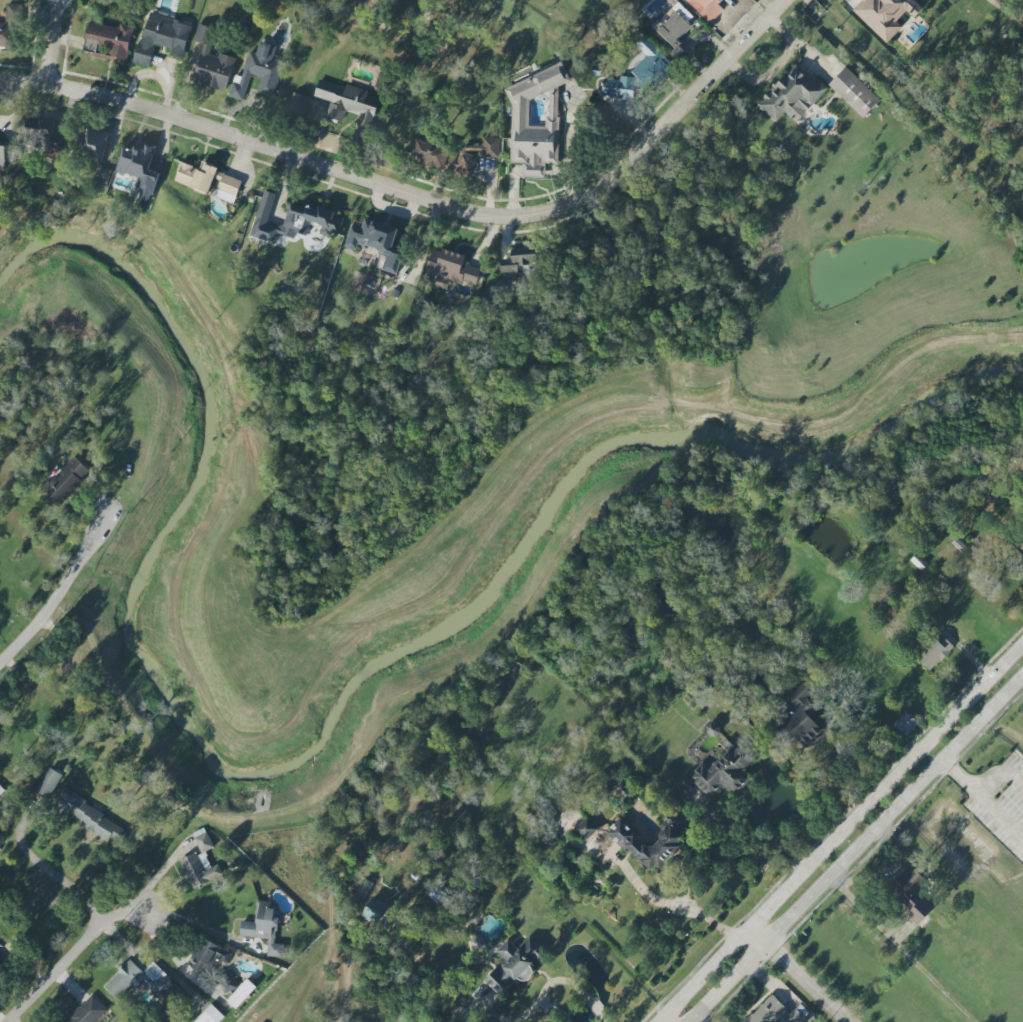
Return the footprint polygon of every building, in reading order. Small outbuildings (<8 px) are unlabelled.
[(712,22),(724,10),(718,5),(723,0),(688,0),(712,22)] [(903,27),(897,22),(907,11),(914,18),(923,8),(915,0),(862,0),(852,11),(886,44),(903,27)] [(7,48),(7,51),(20,51),(20,4),(7,4),(7,20),(0,20),(0,48),(7,48)] [(675,49),(670,54),(679,61),(688,52),(675,40),(695,19),(679,4),(662,23),(658,19),(651,26),(675,49)] [(149,67),(155,45),(171,49),(169,56),(183,59),(193,19),(182,17),(182,20),(147,12),(135,64),(149,67)] [(128,59),(133,26),(120,24),(120,27),(89,22),(84,49),(96,51),(97,46),(107,48),(106,56),(128,59)] [(193,82),(227,91),(236,58),(219,54),(218,57),(208,55),(215,29),(198,24),(194,41),(204,43),(193,82)] [(631,71),(650,91),(675,67),(645,35),(635,44),(646,57),(631,71)] [(244,101),(251,75),(261,78),(257,93),(274,97),(284,62),(272,59),(275,46),(259,41),(256,53),(249,51),(242,77),(234,75),(229,97),(244,101)] [(797,123),(827,89),(796,62),(757,105),(776,122),(785,112),(797,123)] [(511,163),(523,163),(523,177),(544,178),(545,164),(558,164),(559,118),(558,117),(559,98),(555,88),(571,82),(564,63),(505,86),(512,106),(511,163)] [(880,100),(846,67),(829,85),(864,118),(880,100)] [(634,98),(635,77),(619,76),(619,79),(603,79),(602,97),(634,98)] [(314,97),(330,101),(325,118),(342,122),(345,111),(361,115),(358,124),(371,128),(379,99),(367,96),(369,91),(346,85),(346,87),(319,80),(314,97)] [(304,117),(308,96),(292,93),(288,114),(304,117)] [(55,122),(23,120),(21,147),(65,149),(66,138),(54,137),(55,122)] [(103,160),(110,132),(89,127),(88,134),(82,133),(78,155),(103,160)] [(500,157),(500,137),(483,138),(483,145),(461,145),(458,152),(429,139),(428,143),(418,138),(413,148),(413,150),(410,157),(437,169),(452,169),(452,173),(459,176),(473,176),(477,169),(476,163),(479,157),(500,157)] [(154,195),(160,172),(150,170),(156,145),(144,142),(141,152),(125,147),(118,173),(139,178),(136,190),(154,195)] [(209,193),(213,179),(220,181),(215,197),(234,204),(242,180),(217,172),(218,167),(200,161),(198,168),(181,162),(175,182),(209,193)] [(107,186),(111,169),(98,166),(94,183),(107,186)] [(399,274),(404,251),(393,248),(399,227),(365,219),(362,229),(351,226),(346,247),(358,250),(359,244),(384,250),(379,269),(399,274)] [(481,269),(464,265),(466,255),(441,248),(441,251),(432,249),(426,273),(437,276),(435,287),(448,290),(450,282),(476,289),(481,269)] [(38,492),(53,509),(92,472),(77,456),(38,492)] [(955,649),(943,634),(916,655),(928,670),(955,649)] [(786,695),(791,701),(808,689),(804,682),(786,695)] [(822,730),(817,723),(824,718),(810,700),(815,696),(811,691),(772,722),(795,751),(822,730)] [(892,725),(905,737),(918,723),(906,711),(892,725)] [(688,777),(709,798),(722,784),(734,796),(751,779),(743,770),(758,755),(744,741),(732,752),(729,749),(709,768),(703,762),(688,777)] [(36,791),(49,799),(63,775),(50,767),(36,791)] [(574,829),(585,841),(598,829),(587,818),(574,829)] [(608,831),(651,874),(684,841),(670,827),(649,847),(621,818),(608,831)] [(223,875),(218,864),(211,867),(204,852),(214,848),(207,831),(194,837),(201,852),(179,861),(191,889),(223,875)] [(920,922),(930,911),(917,899),(930,884),(910,866),(887,892),(920,922)] [(378,925),(388,904),(372,896),(362,917),(378,925)] [(240,936),(269,939),(267,956),(283,957),(284,945),(276,944),(278,916),(274,916),(275,903),(258,901),(256,922),(241,921),(240,936)] [(485,980),(499,995),(514,982),(519,987),(535,971),(531,967),(545,953),(530,936),(517,948),(509,939),(496,951),(505,960),(485,980)] [(187,965),(208,977),(218,959),(226,964),(232,954),(203,937),(187,965)] [(154,996),(172,987),(166,975),(153,961),(143,972),(131,960),(128,962),(104,987),(118,1000),(124,997),(136,985),(146,980),(154,996)] [(227,1001),(237,1009),(257,987),(248,979),(227,1001)] [(91,994),(66,1021),(96,1021),(108,1010),(91,994)] [(774,1021),(775,1021),(805,1021),(812,1016),(800,1003),(790,1013),(772,994),(742,1021),(774,1021)] [(224,1017),(211,1004),(194,1021),(220,1021),(224,1017)]
